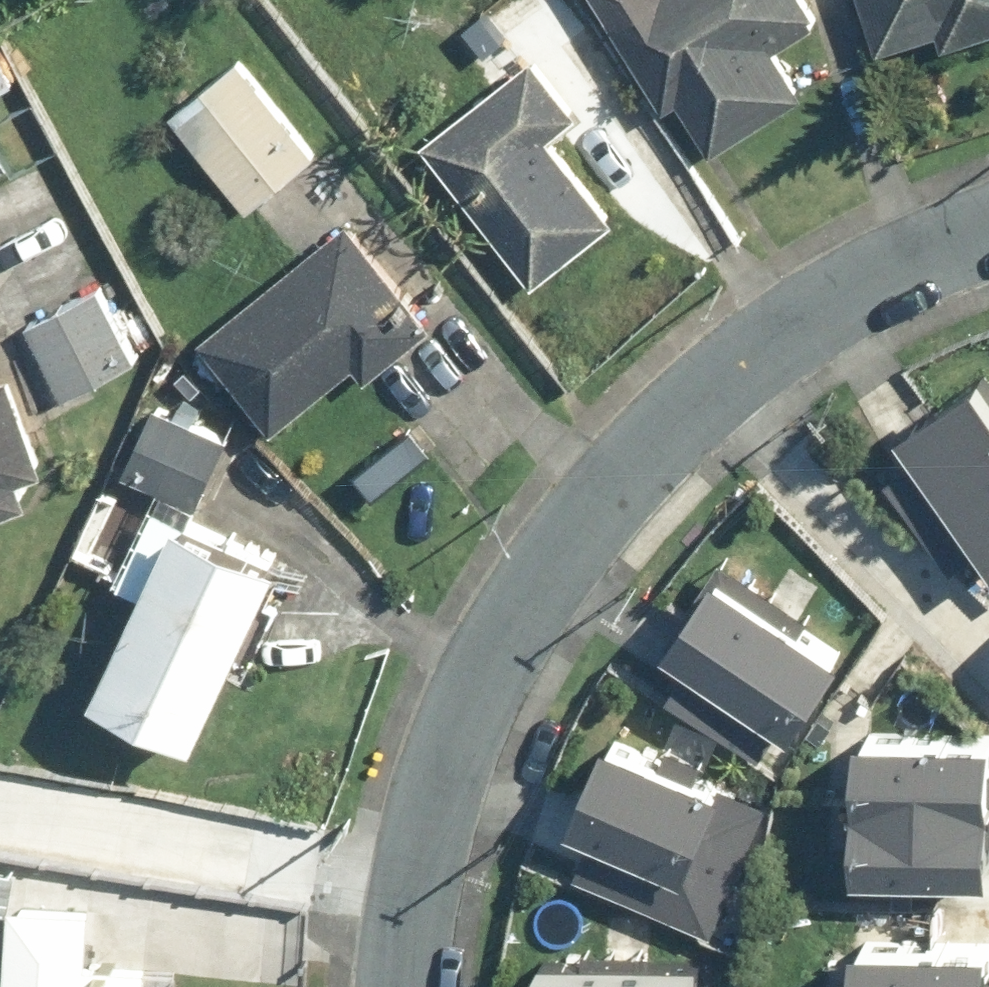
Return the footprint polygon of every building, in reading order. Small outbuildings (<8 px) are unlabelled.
[(640,88),(575,0),(476,0),(442,25),(486,85),(534,49),(578,108),(575,111),(587,127),(640,88)] [(806,84),(775,36),(818,8),(813,0),(606,0),(669,99),(680,92),(713,143),(806,84)] [(882,43),(939,24),(944,40),(988,24),(988,0),(867,0),(882,43)] [(535,275),(616,212),(551,129),(575,111),(578,108),(534,49),(486,85),(424,133),(535,275)] [(22,81),(0,54),(0,99),(22,81)] [(259,204),(325,151),(246,54),(181,107),(259,204)] [(359,215),(212,330),(284,422),(367,357),(378,371),(442,320),(359,215)] [(101,284),(21,333),(83,435),(119,412),(101,383),(145,356),(101,284)] [(981,365),(906,413),(915,427),(882,449),(957,563),(988,542),(988,377),(981,365)] [(0,377),(0,511),(39,497),(30,473),(53,464),(18,370),(0,377)] [(347,511),(406,464),(381,432),(322,480),(347,511)] [(113,686),(217,734),(298,556),(194,509),(113,686)] [(852,646),(730,563),(674,645),(695,660),(674,690),(751,742),(779,701),(804,718),(852,646)] [(862,731),(861,871),(949,872),(949,857),(988,858),(988,732),(862,731)] [(767,803),(615,732),(566,836),(579,842),(570,863),(689,919),(699,898),(717,907),(767,803)] [(17,859),(0,858),(0,986),(7,986),(17,859)] [(157,961),(99,958),(102,904),(21,900),(16,986),(156,986),(157,961)] [(860,943),(859,986),(988,986),(988,948),(860,943)] [(725,971),(545,967),(545,986),(725,986),(725,971)]
